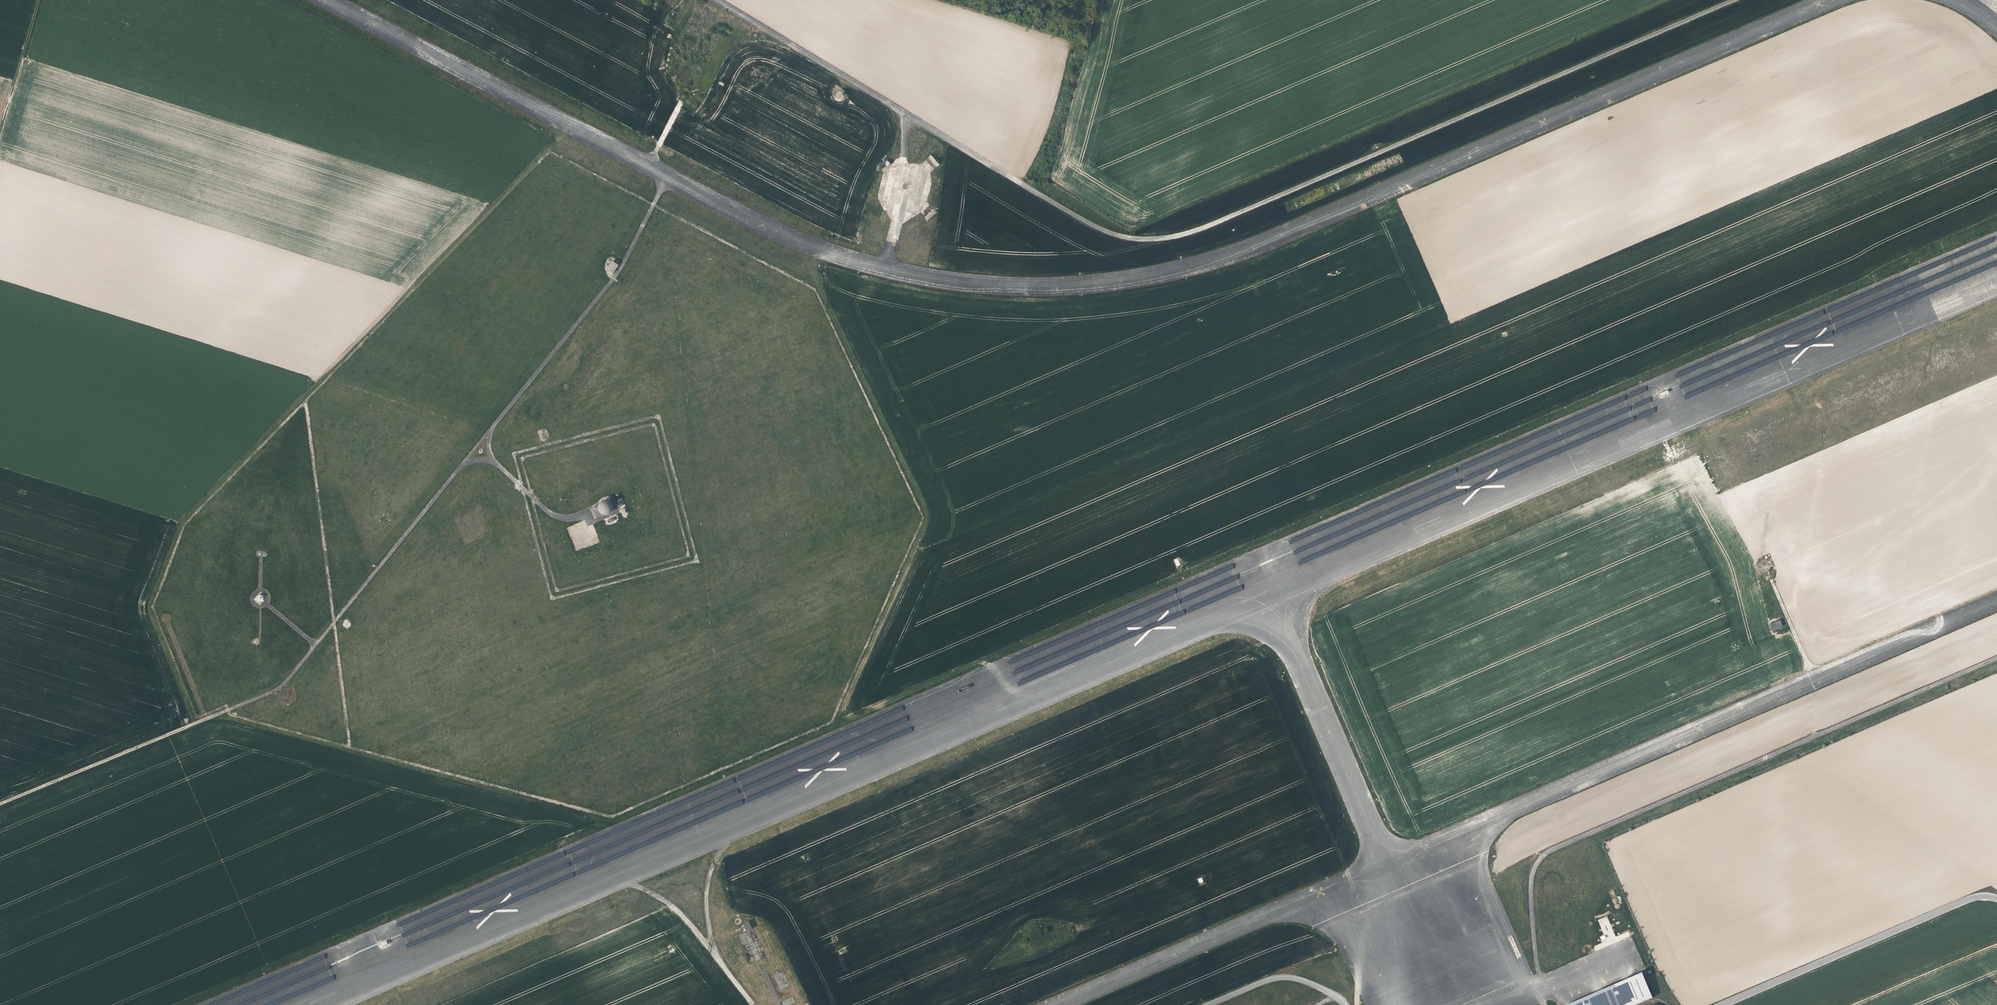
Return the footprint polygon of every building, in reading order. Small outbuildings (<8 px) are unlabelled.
[(608,500),(605,500),(602,502),(600,505),(601,508),(603,512),(606,512),(609,512),(612,510),(613,507),(612,503),(610,501),(608,500)] [(1653,998),(1643,974),(1608,988),(1599,992),(1569,1004),(1638,1004),(1653,998)]
